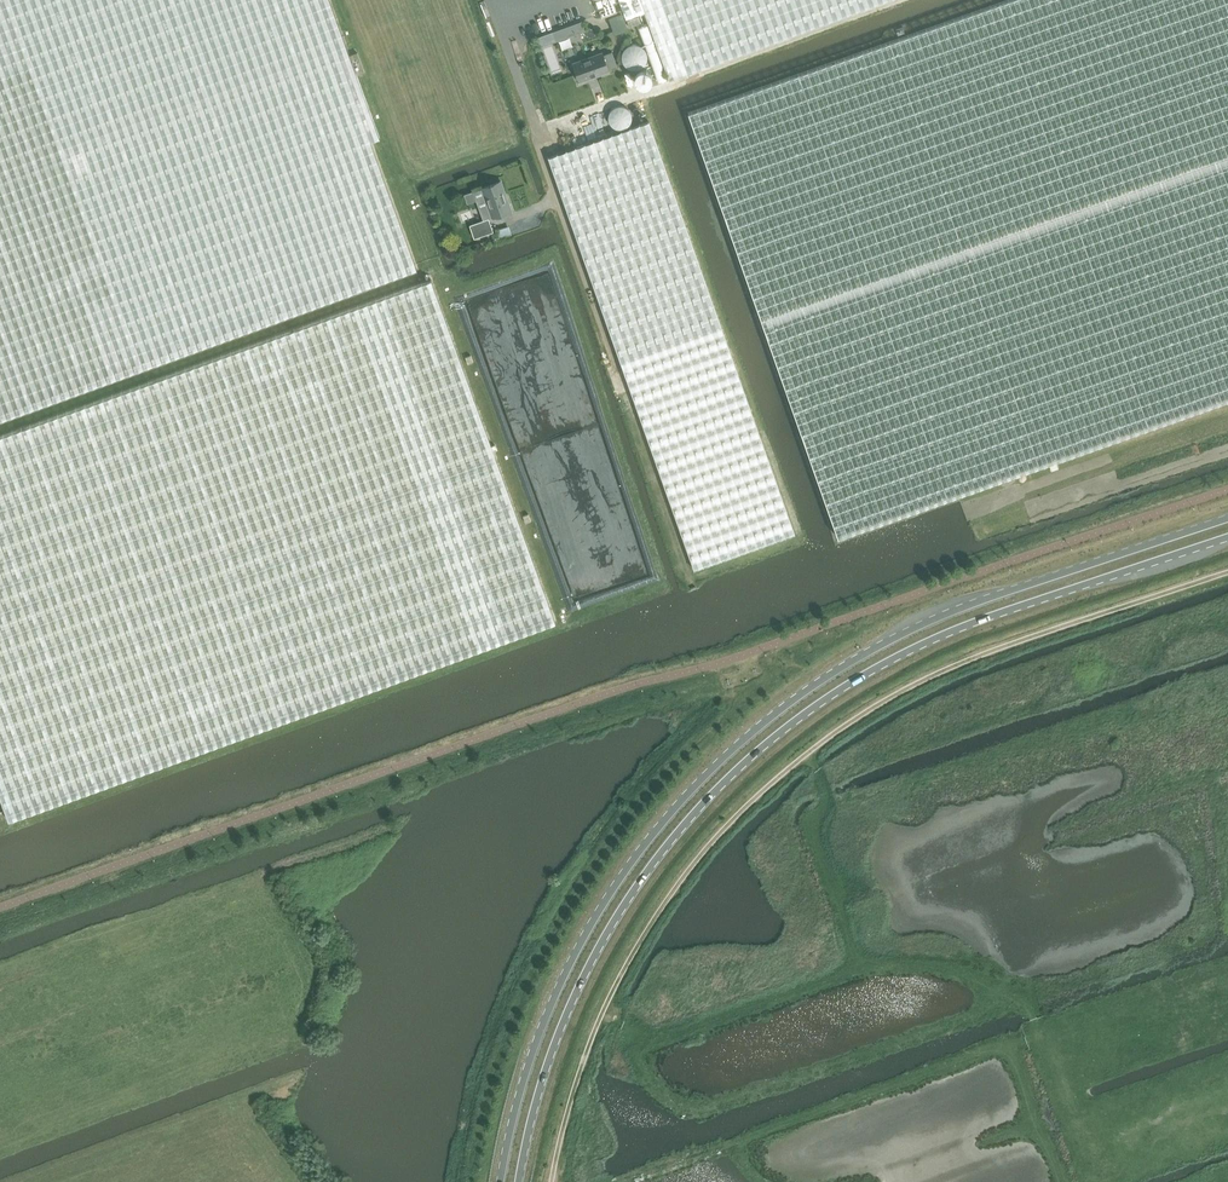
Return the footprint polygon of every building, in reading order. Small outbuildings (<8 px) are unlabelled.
[(415,269),(417,268),(371,141),(380,137),(330,0),(0,0),(0,420),(415,269)] [(617,2),(616,0),(594,0),(598,9),(617,2)] [(626,18),(645,11),(670,79),(886,0),(620,0),(626,18)] [(689,113),(838,536),(1227,399),(1227,0),(1008,0),(689,113)] [(602,17),(617,12),(615,5),(600,10),(602,17)] [(630,27),(642,22),(640,17),(628,21),(630,27)] [(576,34),(585,30),(582,21),(572,24),(576,34)] [(555,42),(564,38),(561,29),(552,32),(555,42)] [(603,52),(573,63),(580,81),(609,70),(609,68),(617,65),(612,51),(603,54),(603,52)] [(358,74),(365,72),(358,52),(351,55),(358,74)] [(694,568),(795,533),(649,121),(548,157),(694,568)] [(482,187),(464,194),(467,203),(486,197),(493,217),(511,210),(501,181),(482,187)] [(462,219),(460,211),(448,215),(451,223),(462,219)] [(475,237),(493,231),(488,218),(470,225),(475,237)] [(10,820),(557,622),(494,449),(496,448),(495,444),(493,445),(440,300),(432,279),(427,281),(0,436),(0,791),(10,820)] [(468,364),(474,362),(471,355),(466,357),(468,364)] [(526,522),(531,520),(529,514),(523,516),(526,522)]
